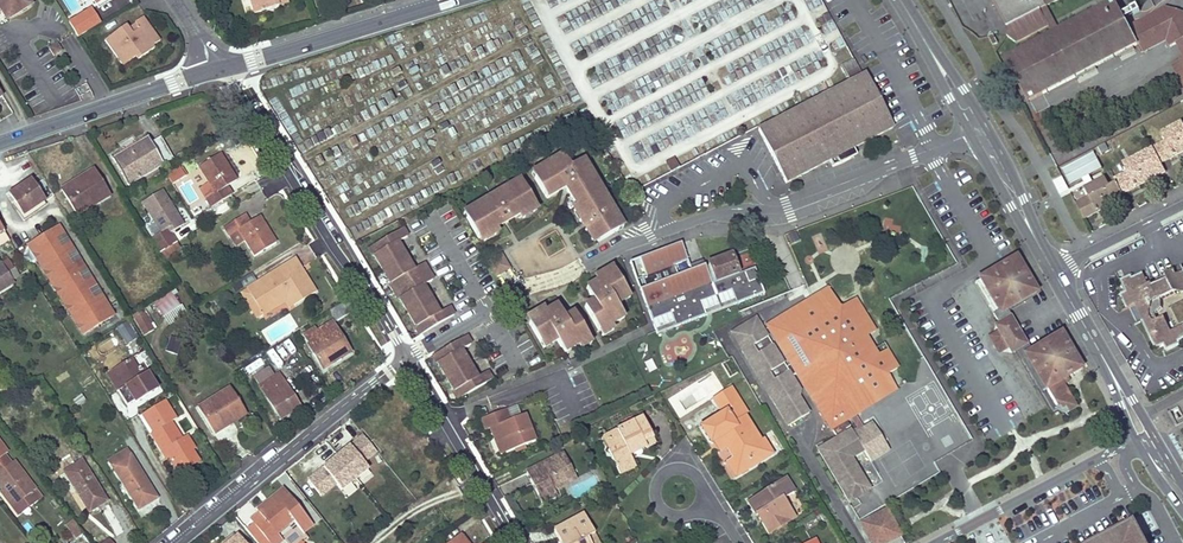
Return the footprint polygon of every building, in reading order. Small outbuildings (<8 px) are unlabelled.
[(0,10),(7,21),(31,6),(27,0),(25,0),(24,1),(24,0),(0,0),(0,9),(0,10)] [(275,8),(273,0),(249,0),(254,14),(275,8)] [(275,8),(287,5),(285,0),(273,0),(275,8)] [(991,29),(998,32),(1006,27),(1006,35),(1015,41),(1048,24),(1053,33),(1004,59),(1027,103),(1138,44),(1141,52),(1166,39),(1170,47),(1177,43),(1182,40),(1182,18),(1175,22),(1152,15),(1129,27),(1115,1),(1057,31),(1045,7),(1060,0),(976,0),(991,29)] [(1153,15),(1175,22),(1182,17),(1182,15),(1164,8),(1153,15)] [(126,26),(107,39),(119,54),(115,57),(122,67),(134,58),(136,61),(153,49),(151,47),(159,42),(143,18),(135,24),(136,25),(138,30),(132,34),(129,30),(126,26)] [(136,25),(129,30),(132,34),(138,30),(136,25)] [(992,35),(988,37),(993,45),(997,43),(992,35)] [(107,39),(104,41),(115,57),(119,54),(107,39)] [(58,54),(53,47),(49,49),(54,57),(58,54)] [(839,60),(850,57),(848,48),(837,51),(839,60)] [(853,59),(842,65),(849,79),(861,73),(853,59)] [(1172,66),(1182,86),(1182,60),(1172,66)] [(864,75),(758,130),(768,150),(786,184),(892,129),(864,75)] [(1152,148),(1160,163),(1182,151),(1182,148),(1182,147),(1182,146),(1182,126),(1180,121),(1161,132),(1165,141),(1169,148),(1165,151),(1161,143),(1152,148)] [(127,157),(125,152),(113,159),(128,186),(173,159),(160,137),(151,143),(127,157)] [(1098,155),(1122,145),(1119,137),(1095,147),(1098,155)] [(148,138),(125,152),(127,157),(151,143),(148,138)] [(1165,141),(1161,143),(1165,151),(1169,148),(1165,141)] [(1122,174),(1113,179),(1115,183),(1122,194),(1148,181),(1146,177),(1163,168),(1160,163),(1152,148),(1122,163),(1126,172),(1130,179),(1126,181),(1122,174)] [(182,152),(175,157),(179,164),(186,159),(182,152)] [(1095,153),(1061,168),(1069,185),(1102,170),(1095,153)] [(215,194),(205,200),(210,208),(228,198),(223,189),(227,186),(236,181),(221,155),(199,168),(208,183),(215,194)] [(543,173),(535,178),(547,199),(566,188),(598,243),(619,231),(614,222),(618,220),(607,200),(602,202),(597,194),(593,186),(597,183),(583,160),(571,167),(564,155),(541,168),(543,173)] [(675,163),(668,166),(671,172),(678,168),(675,163)] [(175,184),(188,176),(182,166),(169,174),(175,184)] [(541,168),(532,173),(535,178),(543,173),(541,168)] [(1163,168),(1146,177),(1148,181),(1165,172),(1163,168)] [(94,170),(69,185),(71,188),(95,173),(94,170)] [(71,188),(69,185),(63,189),(78,215),(110,196),(95,173),(71,188)] [(1083,200),(1075,204),(1083,219),(1107,207),(1105,203),(1122,194),(1115,183),(1109,186),(1104,178),(1084,189),(1088,197),(1092,204),(1087,207),(1083,200)] [(521,180),(512,185),(515,190),(524,185),(521,180)] [(31,182),(10,195),(23,216),(44,203),(31,182)] [(208,183),(198,189),(205,200),(215,194),(208,183)] [(597,183),(593,186),(597,194),(602,192),(597,183)] [(475,213),(467,218),(479,239),(482,237),(494,230),(521,214),(533,207),(536,205),(524,185),(515,190),(512,185),(473,209),(475,213)] [(227,186),(223,189),(228,198),(232,195),(227,186)] [(177,244),(170,233),(185,224),(164,191),(144,203),(162,231),(150,238),(160,254),(177,244)] [(602,192),(597,194),(602,202),(607,200),(602,192)] [(1122,194),(1105,203),(1107,207),(1124,199),(1122,194)] [(1088,197),(1083,200),(1087,207),(1092,204),(1088,197)] [(533,207),(521,214),(524,219),(535,212),(533,207)] [(473,209),(464,214),(467,218),(475,213),(473,209)] [(245,215),(241,218),(246,226),(250,223),(245,215)] [(228,237),(229,236),(238,231),(244,241),(254,257),(275,244),(259,218),(250,223),(246,226),(241,218),(223,229),(228,237)] [(618,220),(614,222),(619,231),(623,228),(618,220)] [(27,246),(33,256),(38,253),(43,260),(38,263),(44,273),(49,270),(53,277),(48,281),(54,290),(59,287),(64,295),(59,298),(65,307),(70,305),(75,313),(70,315),(76,326),(79,324),(85,333),(111,318),(106,307),(108,306),(102,296),(93,301),(88,293),(97,287),(92,279),(83,284),(78,275),(86,270),(81,262),(72,267),(67,257),(75,252),(70,244),(62,249),(56,241),(65,235),(60,227),(27,246)] [(378,253),(375,255),(391,284),(395,282),(399,289),(429,272),(424,264),(414,270),(398,242),(408,237),(403,228),(374,246),(378,253)] [(494,230),(482,237),(485,242),(496,235),(494,230)] [(238,231),(229,236),(235,246),(244,241),(238,231)] [(70,244),(65,235),(56,241),(62,249),(70,244)] [(821,252),(827,249),(819,235),(813,238),(821,252)] [(177,244),(160,254),(166,263),(182,253),(177,244)] [(707,316),(722,310),(769,292),(760,268),(712,286),(703,262),(689,267),(680,245),(631,264),(658,334),(707,316)] [(374,246),(369,248),(373,256),(375,255),(378,253),(374,246)] [(81,262),(75,252),(67,257),(72,267),(81,262)] [(38,253),(33,256),(38,263),(43,260),(38,253)] [(512,269),(503,253),(489,262),(498,277),(512,269)] [(731,256),(709,264),(715,282),(738,274),(731,256)] [(1015,259),(980,279),(994,303),(988,307),(999,325),(995,327),(999,333),(993,336),(991,343),(997,352),(1003,353),(1009,350),(1011,354),(1016,352),(1026,370),(1032,366),(1054,404),(1058,411),(1051,414),(1066,415),(1076,409),(1063,386),(1060,380),(1065,377),(1078,369),(1065,345),(1066,344),(1060,335),(1051,340),(1050,340),(1046,342),(1029,353),(1004,310),(1022,300),(1025,297),(1026,299),(1036,293),(1029,282),(1028,283),(1015,259)] [(8,261),(2,264),(12,280),(18,277),(8,261)] [(294,261),(246,290),(256,306),(250,309),(256,320),(262,316),(259,311),(286,295),(293,307),(314,294),(303,275),(300,277),(297,272),(300,270),(294,261)] [(2,264),(0,265),(0,291),(14,283),(12,280),(2,264)] [(49,270),(44,273),(48,281),(53,277),(49,270)] [(92,279),(86,270),(78,275),(83,284),(92,279)] [(610,270),(599,277),(601,281),(613,275),(610,270)] [(1134,306),(1142,323),(1155,350),(1163,347),(1165,352),(1180,345),(1178,343),(1182,340),(1182,325),(1170,331),(1164,317),(1158,320),(1155,313),(1160,309),(1160,301),(1182,291),(1182,294),(1182,271),(1176,275),(1173,270),(1164,274),(1166,279),(1152,286),(1151,284),(1147,286),(1142,273),(1131,278),(1130,276),(1119,281),(1124,293),(1119,295),(1126,310),(1134,306)] [(403,297),(400,299),(417,327),(420,325),(424,333),(454,316),(449,308),(439,313),(423,286),(433,280),(429,272),(399,289),(403,297)] [(601,281),(587,290),(595,303),(585,308),(600,333),(612,326),(625,319),(618,306),(623,303),(620,299),(629,294),(616,273),(613,275),(601,281)] [(980,279),(975,282),(988,307),(994,303),(980,279)] [(391,284),(390,285),(394,292),(399,289),(395,282),(391,284)] [(59,287),(54,290),(59,298),(64,295),(59,287)] [(102,296),(97,287),(88,293),(93,301),(102,296)] [(399,289),(394,292),(399,299),(400,299),(403,297),(399,289)] [(256,306),(246,290),(240,294),(250,309),(256,306)] [(828,290),(768,327),(828,431),(898,392),(887,376),(898,369),(888,352),(880,357),(869,339),(878,333),(856,300),(841,310),(828,290)] [(620,299),(623,303),(631,298),(629,294),(620,299)] [(173,295),(156,306),(163,317),(180,307),(173,295)] [(259,311),(262,316),(283,304),(287,310),(293,307),(286,295),(259,311)] [(347,302),(329,312),(335,322),(353,312),(347,302)] [(70,305),(65,307),(70,315),(75,313),(70,305)] [(108,306),(106,307),(111,318),(114,316),(108,306)] [(533,322),(529,324),(542,345),(550,340),(553,344),(557,341),(565,354),(579,346),(590,339),(575,314),(566,319),(559,306),(544,315),(533,322)] [(542,311),(530,317),(533,322),(544,315),(542,311)] [(143,313),(134,318),(144,336),(154,330),(143,313)] [(756,319),(732,333),(789,427),(809,414),(798,396),(798,388),(756,319)] [(310,345),(308,346),(322,369),(346,354),(338,342),(342,339),(331,322),(315,333),(313,330),(304,335),(310,345)] [(79,324),(76,326),(82,336),(85,333),(79,324)] [(417,327),(416,328),(420,335),(424,333),(420,325),(417,327)] [(612,326),(600,333),(603,338),(614,331),(612,326)] [(131,328),(120,334),(126,344),(137,338),(131,328)] [(166,352),(179,355),(183,339),(170,336),(166,352)] [(441,362),(437,364),(454,392),(458,390),(462,398),(492,380),(487,372),(477,378),(461,351),(471,345),(466,337),(436,354),(441,362)] [(342,339),(338,342),(346,354),(350,352),(342,339)] [(590,339),(579,346),(581,350),(593,344),(590,339)] [(550,340),(542,345),(544,349),(553,344),(550,340)] [(436,354),(432,357),(436,364),(437,364),(441,362),(436,354)] [(131,359),(113,369),(125,387),(118,391),(127,406),(134,402),(135,403),(156,391),(146,374),(142,377),(139,371),(131,359)] [(1032,366),(1026,370),(1047,408),(1051,414),(1058,411),(1054,404),(1032,366)] [(113,369),(107,373),(118,391),(125,387),(113,369)] [(273,377),(268,369),(254,377),(281,419),(294,411),(273,377)] [(278,374),(273,377),(294,411),(299,408),(278,374)] [(1065,377),(1060,380),(1063,386),(1068,382),(1067,380),(1065,377)] [(711,444),(714,443),(720,439),(727,450),(732,459),(727,463),(736,478),(771,456),(770,454),(763,443),(762,441),(760,442),(739,407),(740,406),(730,388),(713,399),(722,415),(701,428),(711,444)] [(223,428),(221,426),(245,411),(230,389),(198,408),(214,434),(223,428)] [(454,392),(453,393),(457,400),(462,398),(458,390),(454,392)] [(515,406),(505,410),(509,421),(520,417),(515,406)] [(475,411),(477,418),(487,414),(485,407),(475,411)] [(505,410),(480,419),(485,431),(489,429),(493,439),(498,437),(504,454),(534,442),(525,416),(520,417),(509,421),(505,410)] [(245,411),(221,426),(223,428),(247,414),(245,411)] [(149,435),(161,453),(164,451),(169,458),(178,473),(190,466),(184,456),(192,451),(195,450),(187,436),(180,440),(170,423),(167,424),(163,416),(148,424),(153,433),(149,435)] [(642,419),(605,437),(612,450),(608,452),(620,475),(635,468),(630,456),(627,451),(652,439),(642,419)] [(873,424),(854,435),(862,447),(871,463),(890,452),(873,424)] [(817,450),(844,494),(847,492),(852,500),(869,490),(852,458),(862,452),(860,448),(862,447),(854,435),(850,428),(845,431),(846,432),(817,450)] [(364,435),(338,456),(358,480),(371,470),(366,463),(379,453),(364,435)] [(498,437),(493,439),(499,456),(504,454),(498,437)] [(605,437),(602,439),(608,452),(612,450),(605,437)] [(771,438),(763,443),(770,454),(777,449),(771,438)] [(6,456),(11,453),(1,439),(0,440),(0,461),(6,456)] [(652,439),(627,451),(630,456),(654,444),(652,439)] [(720,439),(714,443),(721,453),(727,450),(720,439)] [(127,450),(109,461),(139,510),(156,498),(127,450)] [(192,451),(184,456),(190,466),(191,468),(199,463),(192,451)] [(554,491),(552,486),(573,475),(563,455),(527,473),(542,504),(557,497),(554,491)] [(15,463),(12,465),(6,456),(0,461),(0,485),(4,491),(3,491),(2,493),(13,508),(15,506),(16,507),(29,497),(35,506),(40,502),(34,494),(36,492),(15,463)] [(343,492),(358,480),(338,456),(310,479),(324,496),(338,485),(343,492)] [(82,461),(65,472),(89,512),(106,501),(82,461)] [(573,475),(552,486),(554,491),(576,480),(573,475)] [(785,478),(748,502),(768,535),(793,519),(782,501),(794,493),(785,478)] [(243,528),(256,542),(279,542),(280,542),(274,534),(271,530),(281,521),(297,508),(282,489),(255,511),(257,514),(249,521),(250,522),(243,528)] [(847,492),(844,494),(849,502),(852,500),(847,492)] [(20,517),(35,506),(29,497),(16,507),(15,506),(13,508),(20,517)] [(887,509),(860,522),(870,542),(885,542),(900,535),(887,509)] [(587,538),(594,535),(584,515),(554,530),(560,542),(589,542),(587,538)] [(73,521),(66,526),(77,540),(83,535),(73,521)] [(281,521),(271,530),(274,534),(284,526),(281,521)] [(1096,542),(1144,542),(1134,523),(1096,542)] [(587,538),(589,542),(598,542),(594,535),(587,538)]
